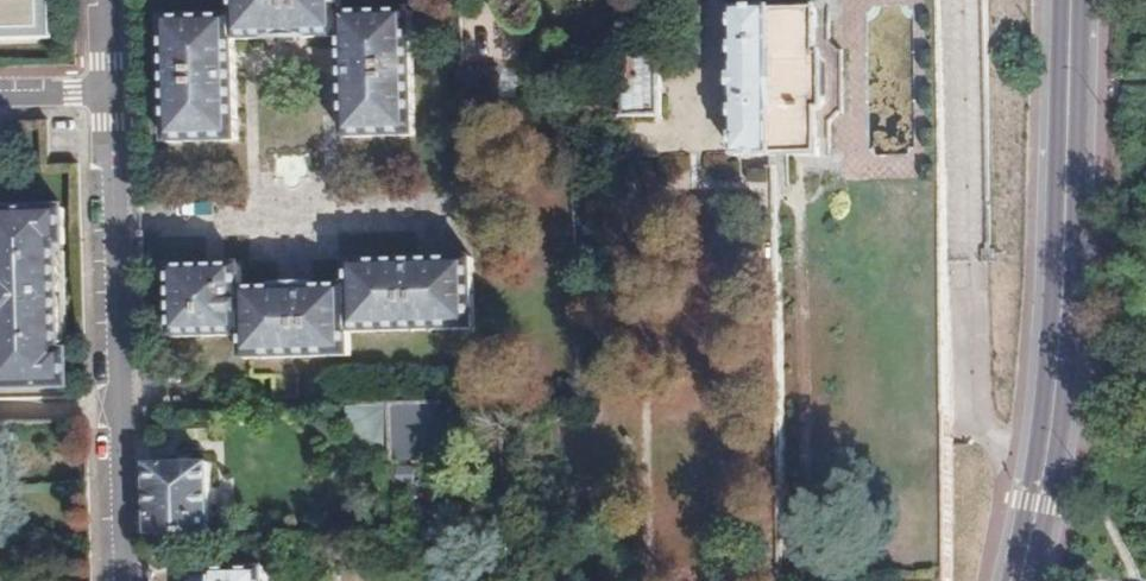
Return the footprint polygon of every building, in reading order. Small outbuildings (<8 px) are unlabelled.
[(47,26),(46,0),(0,0),(0,27),(47,26)] [(158,1),(161,145),(234,144),(231,42),(337,39),(341,140),(411,139),(406,0),(200,0),(158,1)] [(771,10),(736,11),(737,156),(771,156),(813,155),(813,112),(822,100),(822,63),(813,57),(812,10),(771,10)] [(660,61),(621,61),(622,112),(623,119),(660,118),(660,61)] [(69,383),(68,348),(61,349),(58,240),(64,240),(63,205),(0,206),(0,385),(69,383)] [(237,264),(165,267),(167,341),(240,339),(241,361),(349,357),(348,335),(471,331),(469,258),(345,262),(345,288),(238,291),(237,264)] [(442,403),(391,404),(391,428),(391,458),(443,455),(442,403)] [(391,404),(367,404),(367,428),(391,428),(391,404)] [(12,448),(12,423),(0,423),(0,449),(12,448)] [(206,462),(148,463),(150,534),(210,532),(206,462)] [(263,568),(211,569),(211,580),(263,580),(263,568)]
